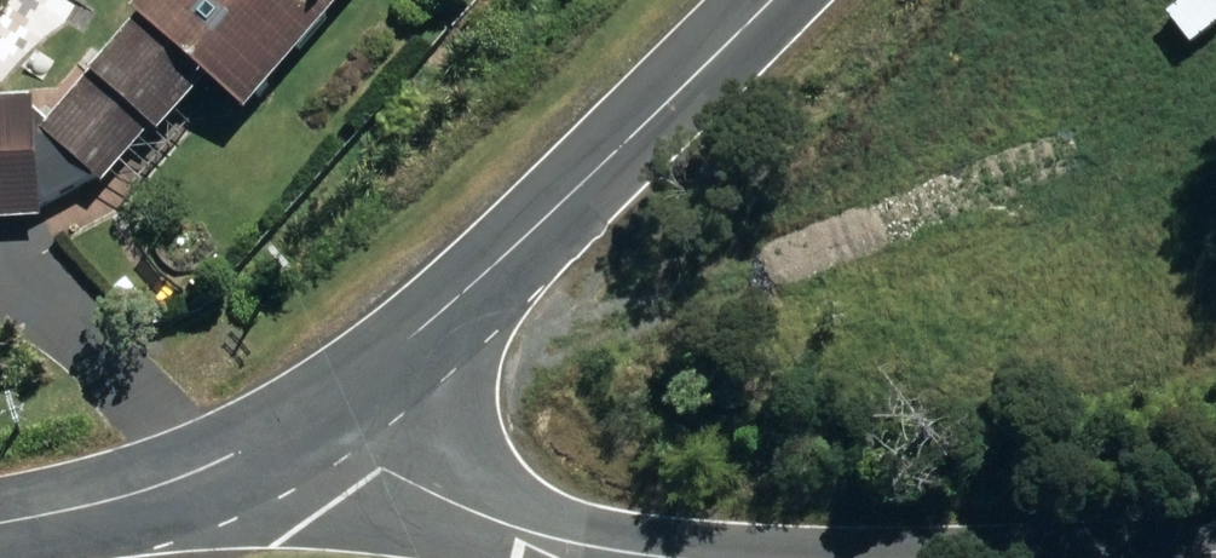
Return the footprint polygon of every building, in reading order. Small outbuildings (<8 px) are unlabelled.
[(94,194),(142,137),(149,143),(193,92),(235,127),(344,0),(144,0),(116,33),(124,42),(36,144),(94,194)] [(53,399),(131,323),(29,218),(0,246),(0,344),(53,399)]
